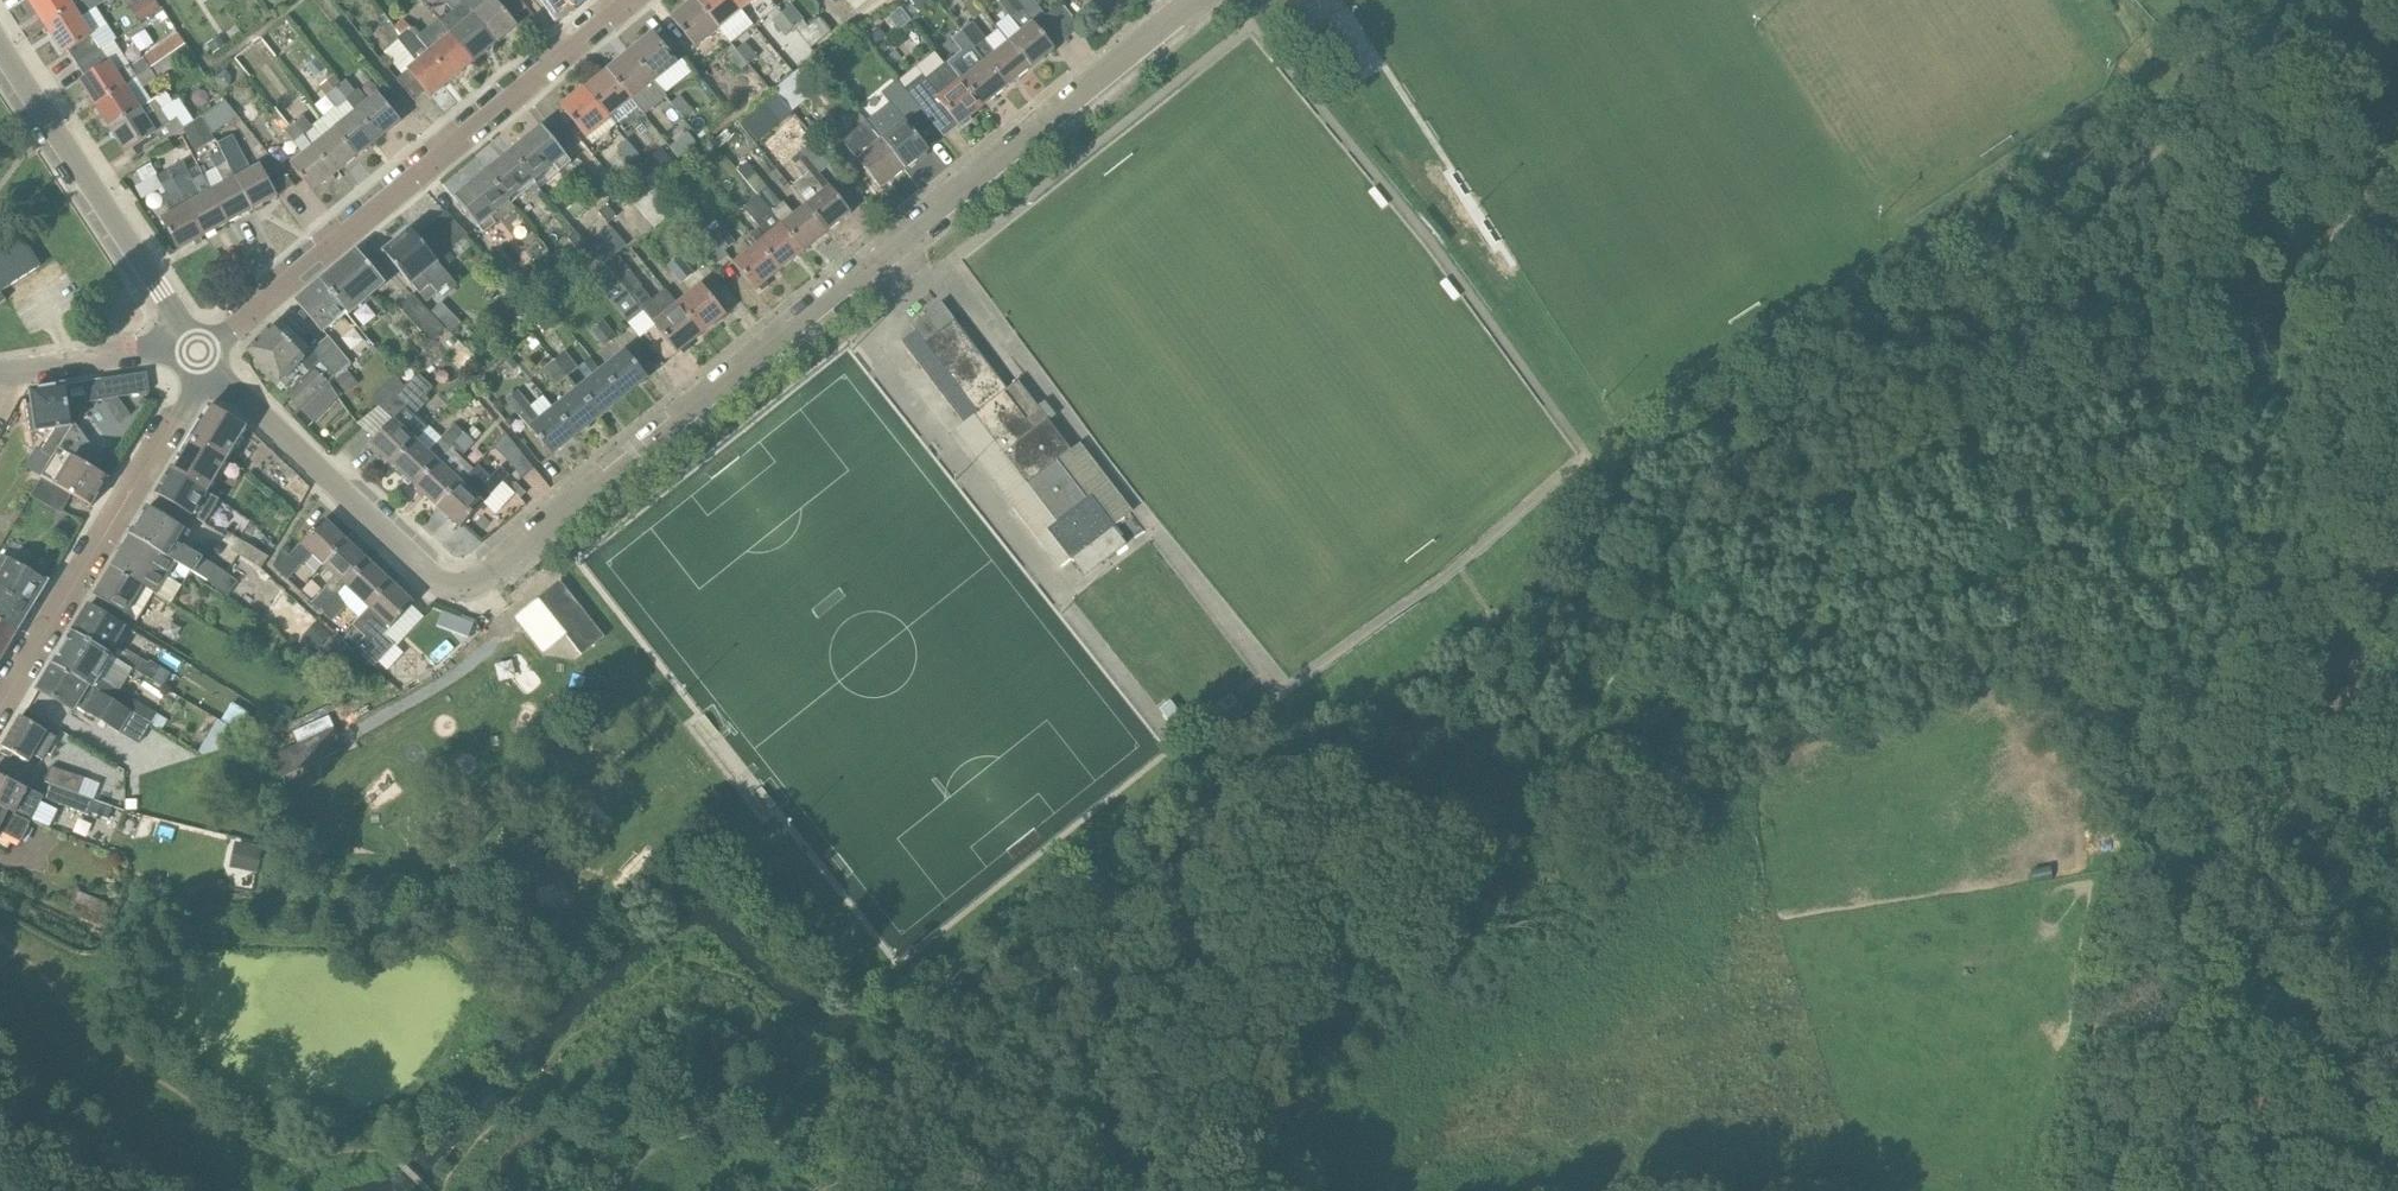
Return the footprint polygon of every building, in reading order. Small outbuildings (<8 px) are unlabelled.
[(46,25),(74,8),(73,7),(84,0),(30,0),(46,25)] [(93,36),(81,16),(107,0),(84,0),(73,7),(74,8),(46,25),(65,54),(93,36)] [(139,2),(147,17),(160,8),(155,0),(142,0),(139,2)] [(461,0),(443,0),(452,12),(441,21),(474,61),(496,44),(461,0)] [(496,44),(518,25),(497,0),(461,0),(496,44)] [(548,1),(562,21),(586,1),(586,0),(547,0),(548,1)] [(725,36),(696,0),(693,0),(671,18),(705,59),(722,44),(719,41),(725,36)] [(747,17),(733,0),(696,0),(725,36),(747,17)] [(747,17),(768,0),(733,0),(747,17)] [(856,11),(868,0),(846,0),(856,11)] [(1031,68),(1055,49),(1033,22),(1045,13),(1034,0),(1000,0),(998,2),(1022,31),(1008,41),(1031,68)] [(1087,6),(1095,16),(1115,0),(1095,0),(1087,6)] [(1061,4),(1046,16),(1066,40),(1080,28),(1061,4)] [(782,13),(793,27),(811,48),(831,31),(819,16),(808,25),(791,5),(782,13)] [(783,35),(793,27),(782,13),(772,21),(783,35)] [(402,34),(411,27),(404,19),(395,27),(402,34)] [(419,35),(417,36),(452,79),(474,61),(441,21),(439,19),(419,35)] [(962,31),(975,47),(986,39),(973,22),(962,31)] [(396,79),(413,100),(425,90),(430,97),(452,79),(417,36),(419,35),(412,26),(411,27),(402,34),(397,38),(416,61),(407,69),(396,79)] [(965,56),(975,47),(962,31),(951,39),(965,56)] [(666,96),(689,76),(653,33),(630,52),(666,96)] [(164,45),(145,57),(151,69),(171,56),(187,46),(179,35),(164,45)] [(226,46),(220,36),(207,43),(213,53),(226,46)] [(80,81),(96,105),(125,86),(138,78),(151,69),(145,57),(131,66),(115,40),(78,64),(87,77),(80,81)] [(985,60),(1007,88),(1031,68),(1008,41),(985,60)] [(736,49),(748,64),(758,56),(746,42),(736,49)] [(739,72),(748,64),(736,49),(727,57),(739,72)] [(639,110),(644,116),(666,96),(630,52),(607,71),(639,110)] [(177,66),(171,56),(151,69),(138,78),(145,89),(177,66)] [(309,68),(317,78),(328,69),(320,60),(309,68)] [(961,79),(984,107),(1007,88),(985,60),(961,79)] [(905,89),(930,120),(944,108),(959,126),(984,107),(961,79),(947,62),(927,79),(923,75),(905,89)] [(790,76),(800,89),(811,80),(800,68),(790,76)] [(231,85),(232,77),(226,70),(213,79),(223,91),(231,85)] [(617,129),(639,110),(607,71),(585,89),(617,129)] [(330,78),(379,139),(401,121),(378,93),(369,100),(360,89),(356,92),(346,80),(341,84),(334,75),(330,78)] [(774,89),(790,109),(806,96),(790,76),(774,89)] [(325,116),(357,157),(379,139),(330,78),(320,86),(336,107),(325,116)] [(751,80),(738,90),(748,102),(760,92),(751,80)] [(111,129),(140,109),(125,86),(96,105),(111,129)] [(613,132),(617,129),(585,89),(562,108),(597,150),(615,134),(613,132)] [(140,109),(111,129),(127,152),(156,132),(162,141),(184,126),(178,118),(170,124),(160,109),(171,101),(165,91),(153,99),(154,100),(140,109)] [(671,103),(683,117),(692,109),(680,95),(671,103)] [(673,125),(683,117),(671,103),(661,111),(673,125)] [(766,103),(742,122),(759,142),(782,123),(766,103)] [(220,128),(209,111),(202,116),(203,118),(212,133),(220,128)] [(305,136),(313,145),(336,174),(357,157),(325,116),(312,125),(304,114),(294,122),(305,136)] [(183,129),(195,151),(215,140),(212,133),(203,118),(183,129)] [(881,139),(906,169),(929,150),(905,119),(881,139)] [(295,143),(305,136),(294,122),(284,130),(295,143)] [(516,149),(513,152),(536,180),(554,165),(560,173),(572,163),(543,127),(526,141),(524,138),(514,146),(516,149)] [(626,140),(638,155),(648,147),(636,132),(626,140)] [(220,146),(219,147),(221,150),(222,150),(223,152),(253,210),(278,197),(278,196),(296,186),(273,159),(261,165),(260,164),(250,169),(232,135),(217,142),(220,146)] [(881,139),(856,158),(881,189),(906,169),(881,139)] [(628,163),(638,155),(626,140),(616,148),(628,163)] [(791,188),(804,205),(827,233),(851,213),(819,173),(831,164),(813,141),(789,160),(804,178),(791,188)] [(313,145),(290,164),(313,192),(336,174),(313,145)] [(215,168),(203,174),(229,223),(253,210),(223,152),(222,150),(221,150),(209,157),(215,168)] [(513,152),(484,175),(507,203),(524,190),(530,198),(542,188),(536,180),(513,152)] [(757,196),(803,252),(827,233),(804,205),(793,213),(784,201),(782,203),(769,186),(768,187),(758,174),(767,167),(756,153),(736,169),(757,196)] [(173,178),(204,237),(229,223),(203,174),(193,179),(184,162),(169,170),(173,178)] [(137,171),(143,184),(159,176),(153,164),(137,171)] [(634,204),(653,187),(660,180),(653,172),(627,196),(634,204)] [(507,203),(484,175),(480,178),(478,176),(469,183),(471,186),(455,199),(484,235),(497,225),(490,217),(507,203)] [(204,237),(173,178),(163,184),(170,198),(165,200),(172,214),(162,219),(179,250),(204,237)] [(634,204),(641,212),(660,195),(653,187),(634,204)] [(641,212),(648,219),(667,203),(660,195),(641,212)] [(757,243),(779,271),(803,252),(757,196),(743,208),(759,228),(750,235),(757,243)] [(667,203),(648,219),(655,227),(673,210),(667,203)] [(598,211),(607,223),(616,216),(606,204),(598,211)] [(385,253),(412,286),(413,285),(426,302),(447,285),(451,290),(457,285),(437,260),(468,235),(463,229),(446,212),(417,236),(412,230),(385,253)] [(710,233),(725,250),(735,242),(721,224),(710,233)] [(626,245),(619,236),(611,227),(589,246),(604,264),(626,245)] [(725,250),(710,233),(707,229),(694,239),(715,265),(728,255),(725,250)] [(567,237),(577,250),(585,243),(575,231),(567,237)] [(6,300),(1,292),(40,267),(20,236),(0,249),(0,305),(6,300)] [(757,243),(733,262),(756,291),(779,271),(757,243)] [(349,316),(350,316),(386,285),(357,251),(321,282),(347,313),(346,313),(349,316)] [(450,252),(439,261),(444,268),(455,259),(450,252)] [(694,273),(680,255),(667,265),(681,283),(694,273)] [(629,325),(644,312),(678,354),(702,334),(676,303),(665,289),(652,299),(641,286),(631,294),(608,266),(592,279),(629,325)] [(519,278),(529,291),(537,284),(527,271),(519,278)] [(297,301),(324,333),(346,313),(347,313),(321,282),(297,301)] [(676,303),(702,334),(726,315),(701,283),(676,303)] [(446,329),(413,294),(398,307),(431,343),(446,329)] [(1073,585),(1086,575),(1127,543),(1114,526),(1090,496),(1087,499),(1057,460),(1071,449),(1033,400),(1018,381),(1007,389),(941,302),(911,326),(917,333),(904,343),(1018,491),(1007,499),(1073,585)] [(536,322),(544,315),(536,307),(501,340),(509,348),(536,322)] [(547,313),(544,315),(536,322),(545,332),(556,322),(547,313)] [(335,378),(313,348),(312,349),(311,348),(312,347),(281,318),(249,353),(259,362),(256,366),(277,387),(300,363),(308,372),(286,394),(302,411),(329,383),(335,378)] [(591,330),(605,347),(617,337),(603,320),(591,330)] [(313,348),(335,378),(351,364),(328,336),(313,348)] [(601,369),(624,397),(648,378),(626,350),(601,369)] [(578,389),(600,416),(624,397),(601,369),(588,380),(565,351),(554,360),(566,376),(567,375),(571,380),(578,389)] [(512,357),(502,366),(508,373),(519,365),(512,357)] [(570,381),(566,376),(554,360),(542,369),(559,390),(570,381)] [(358,383),(347,368),(335,378),(346,393),(358,383)] [(149,392),(146,372),(101,380),(87,402),(149,392)] [(371,445),(393,466),(417,440),(428,427),(416,415),(429,400),(425,396),(433,387),(420,374),(379,407),(394,420),(371,445)] [(59,449),(74,424),(72,422),(66,385),(31,391),(33,404),(27,405),(31,433),(56,429),(43,451),(39,448),(26,468),(43,478),(59,449)] [(506,398),(537,437),(552,455),(576,436),(553,408),(554,407),(544,394),(530,405),(518,389),(506,398)] [(553,408),(576,436),(600,416),(578,389),(554,407),(553,408)] [(191,438),(227,460),(247,427),(211,406),(191,438)] [(393,466),(416,487),(465,434),(455,423),(429,451),(417,440),(393,466)] [(43,478),(72,495),(92,506),(109,478),(97,471),(103,461),(74,424),(59,449),(43,478)] [(466,435),(473,441),(481,434),(474,426),(466,434),(466,435)] [(416,487),(438,508),(461,483),(473,470),(461,457),(474,442),(465,434),(416,487)] [(208,493),(227,460),(191,438),(171,471),(208,493)] [(533,467),(517,448),(505,457),(522,477),(533,467)] [(490,477),(477,465),(473,470),(461,483),(438,508),(461,529),(510,476),(499,467),(490,477)] [(193,517),(208,493),(171,471),(156,495),(193,517)] [(33,494),(42,499),(63,511),(72,495),(43,478),(33,494)] [(517,483),(512,488),(521,498),(527,494),(517,483)] [(184,548),(177,543),(185,530),(149,507),(132,535),(177,563),(229,596),(238,581),(184,547),(184,548)] [(310,554),(323,566),(347,541),(325,520),(291,556),(281,548),(273,566),(287,580),(310,554)] [(144,588),(153,593),(157,595),(177,563),(132,535),(112,568),(144,588)] [(346,587),(370,562),(347,541),(323,566),(334,576),(324,587),(325,588),(312,603),(321,612),(336,596),(345,586),(346,587)] [(264,570),(271,558),(247,543),(240,555),(264,570)] [(32,608),(48,582),(10,559),(0,575),(0,588),(32,608)] [(346,587),(368,608),(392,582),(370,562),(346,587)] [(126,616),(144,588),(112,568),(95,596),(126,616)] [(581,656),(605,638),(560,581),(536,600),(581,656)] [(358,645),(379,663),(395,645),(385,636),(414,604),(392,582),(368,608),(352,625),(365,637),(358,645)] [(0,588),(0,618),(19,630),(32,608),(0,588)] [(336,596),(321,612),(332,622),(347,606),(336,596)] [(109,654),(110,654),(125,626),(90,605),(73,632),(109,654)] [(19,630),(0,618),(0,662),(19,630)] [(469,638),(474,623),(462,619),(456,633),(469,638)] [(330,635),(316,622),(304,636),(318,649),(330,635)] [(280,636),(263,629),(255,646),(272,654),(280,636)] [(168,720),(120,691),(133,668),(119,660),(119,659),(110,654),(109,654),(73,632),(53,665),(90,687),(98,692),(150,724),(150,723),(161,730),(168,720)] [(133,668),(149,678),(152,680),(159,669),(126,648),(119,659),(119,660),(133,668)] [(522,651),(506,664),(529,693),(545,681),(522,651)] [(138,744),(150,724),(98,692),(90,687),(53,665),(38,690),(80,716),(83,711),(138,744)] [(222,721),(239,731),(250,713),(232,703),(222,721)] [(297,711),(282,704),(277,713),(292,721),(297,711)] [(283,777),(344,749),(329,716),(294,732),(299,744),(273,755),(283,777)] [(42,760),(56,737),(21,717),(3,748),(29,764),(34,756),(42,760)] [(203,756),(245,740),(243,733),(232,727),(225,734),(226,737),(201,746),(201,748),(195,750),(203,756)] [(51,784),(78,794),(84,777),(50,765),(45,781),(51,784)] [(42,797),(0,776),(0,808),(30,823),(42,797)] [(78,794),(51,784),(45,799),(88,815),(93,800),(78,794)] [(138,810),(138,800),(126,800),(126,811),(138,810)] [(30,823),(0,808),(0,833),(21,843),(30,823)] [(262,846),(236,842),(231,869),(258,873),(262,846)] [(149,877),(149,887),(161,888),(161,878),(149,877)]
